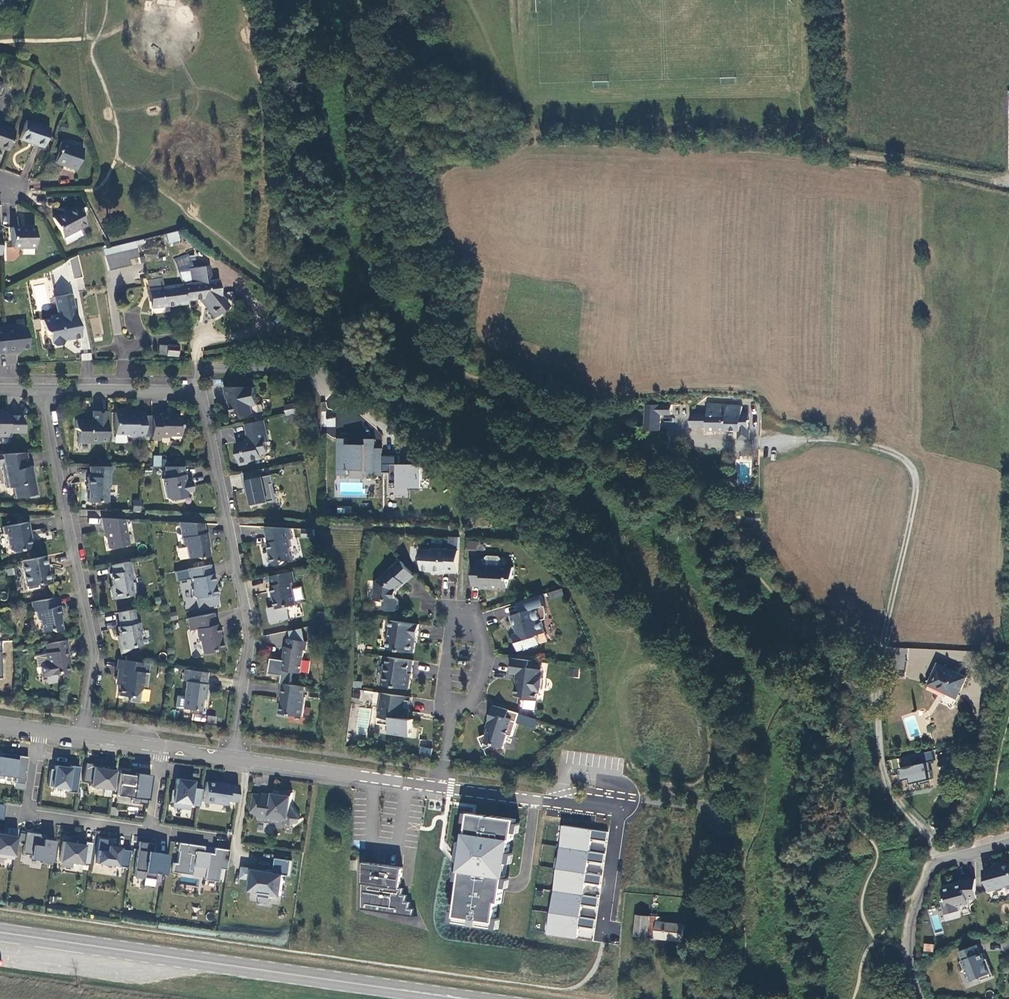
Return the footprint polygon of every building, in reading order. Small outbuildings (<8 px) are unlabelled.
[(522,111),(504,97),(499,103),(517,117),(522,111)] [(49,129),(25,121),(19,139),(42,147),(49,129)] [(14,131),(0,126),(0,148),(7,150),(14,131)] [(75,170),(83,149),(61,142),(57,152),(58,152),(55,163),(75,170)] [(53,220),(62,237),(78,229),(86,225),(76,206),(66,211),(66,213),(53,220)] [(34,227),(11,227),(11,247),(19,247),(19,254),(34,254),(34,227)] [(81,235),(78,229),(62,237),(65,243),(81,235)] [(176,231),(165,234),(168,243),(178,241),(176,231)] [(136,249),(134,241),(102,249),(104,256),(136,249)] [(138,258),(136,249),(104,256),(108,271),(129,265),(128,260),(138,258)] [(74,279),(83,276),(77,256),(68,259),(74,279)] [(220,296),(217,279),(211,280),(209,265),(188,269),(190,283),(181,285),(184,301),(198,299),(203,304),(206,305),(215,316),(217,315),(220,315),(226,311),(226,307),(228,306),(220,296)] [(147,281),(147,289),(150,308),(184,304),(184,301),(181,285),(162,287),(161,278),(147,281)] [(62,340),(80,337),(75,312),(74,312),(71,294),(54,298),(57,315),(51,316),(49,319),(42,320),(44,331),(49,334),(50,344),(53,346),(61,345),(63,342),(62,340)] [(6,353),(16,352),(16,349),(28,348),(25,328),(17,329),(16,325),(3,327),(6,353)] [(177,356),(178,346),(166,345),(165,355),(177,356)] [(258,404),(255,387),(224,387),(227,399),(228,399),(229,405),(231,406),(233,414),(238,413),(244,417),(254,415),(252,406),(258,404)] [(298,413),(297,403),(289,404),(290,409),(286,410),(287,415),(298,413)] [(668,405),(646,405),(646,417),(646,430),(661,431),(661,414),(667,414),(668,405)] [(741,420),(742,413),(742,407),(727,406),(726,414),(708,414),(691,414),(691,427),(708,427),(708,430),(749,431),(749,420),(741,420)] [(98,443),(98,441),(106,441),(107,411),(91,411),(91,421),(84,421),(84,420),(75,420),(75,428),(77,431),(77,443),(98,443)] [(151,437),(151,428),(144,428),(144,416),(144,413),(135,413),(135,412),(126,412),(126,413),(114,413),(114,435),(126,434),(128,437),(135,437),(135,438),(144,438),(144,437),(151,437)] [(21,416),(2,415),(0,413),(0,437),(7,437),(7,434),(25,434),(21,416)] [(151,428),(151,437),(151,440),(160,441),(160,437),(167,438),(169,436),(180,436),(180,415),(168,416),(168,414),(159,414),(159,415),(151,416),(151,428)] [(325,418),(324,426),(334,427),(335,419),(325,418)] [(266,440),(269,439),(265,420),(249,424),(252,438),(248,443),(247,442),(236,444),(240,465),(251,463),(250,458),(262,456),(261,452),(268,450),(266,440)] [(348,438),(336,438),(336,477),(347,478),(347,470),(366,470),(366,475),(375,475),(375,449),(375,439),(365,439),(365,444),(348,444),(348,438)] [(384,449),(375,449),(375,475),(375,476),(383,476),(384,456),(384,449)] [(0,465),(5,488),(11,487),(13,499),(28,496),(29,498),(37,496),(35,483),(32,481),(31,477),(33,476),(31,466),(27,467),(25,453),(0,454),(0,463),(0,465)] [(159,457),(152,456),(151,466),(159,467),(159,457)] [(400,456),(384,456),(383,476),(384,473),(391,473),(391,487),(410,487),(410,490),(422,490),(422,463),(411,463),(411,464),(400,464),(400,456)] [(107,489),(109,486),(109,467),(88,467),(88,477),(86,477),(86,490),(87,490),(87,502),(107,502),(107,489)] [(182,467),(164,467),(164,474),(164,479),(161,479),(165,498),(169,501),(184,498),(186,494),(186,492),(192,491),(190,481),(184,482),(182,475),(182,467)] [(272,475),(263,477),(258,478),(257,471),(242,474),(245,490),(249,489),(253,507),(268,503),(268,502),(275,501),(272,484),(274,484),(272,475)] [(134,500),(133,512),(141,512),(142,501),(134,500)] [(108,549),(128,545),(123,520),(101,518),(103,531),(105,531),(108,549)] [(29,532),(27,522),(2,527),(3,534),(6,534),(9,550),(12,552),(28,549),(30,546),(27,533),(29,532)] [(203,524),(178,523),(183,545),(185,547),(187,559),(196,557),(198,559),(209,557),(206,542),(208,542),(206,533),(205,533),(203,524)] [(266,527),(269,543),(268,544),(270,552),(271,552),(273,564),(276,566),(284,564),(285,561),(293,560),(291,550),(292,547),(291,540),(292,539),(290,528),(266,527)] [(458,573),(459,551),(432,549),(432,550),(420,550),(420,556),(422,559),(422,570),(431,570),(433,573),(443,574),(443,569),(447,569),(447,572),(458,573)] [(45,556),(20,561),(26,590),(38,588),(37,584),(48,582),(45,566),(47,566),(45,556)] [(397,598),(397,591),(407,582),(415,576),(401,561),(378,581),(378,588),(375,588),(374,601),(386,602),(386,608),(388,611),(396,611),(399,609),(399,601),(397,598)] [(130,582),(132,579),(128,562),(110,565),(112,573),(109,574),(112,587),(110,590),(112,599),(133,595),(130,582)] [(483,563),(474,562),(472,586),(482,587),(482,588),(494,589),(494,587),(508,588),(509,578),(513,579),(514,568),(483,566),(483,563)] [(186,569),(188,579),(191,579),(193,587),(192,590),(193,597),(195,599),(216,595),(213,583),(214,582),(213,574),(211,574),(209,565),(186,569)] [(293,583),(296,582),(294,571),(270,576),(272,586),(271,586),(273,595),(274,595),(277,609),(297,605),(293,583)] [(550,599),(563,595),(561,588),(548,593),(550,599)] [(547,615),(546,607),(546,606),(542,595),(518,602),(521,613),(510,617),(514,629),(517,628),(519,634),(515,635),(519,650),(523,649),(524,651),(528,649),(528,648),(532,646),(532,645),(540,642),(538,635),(545,633),(542,620),(546,619),(547,615)] [(53,598),(31,602),(33,612),(36,611),(37,619),(40,621),(42,632),(51,630),(53,632),(62,630),(59,616),(62,615),(60,606),(55,607),(53,598)] [(140,631),(138,623),(135,623),(132,610),(116,613),(119,627),(117,627),(119,635),(120,641),(117,641),(120,652),(129,651),(130,648),(140,645),(138,634),(140,631)] [(186,619),(189,631),(195,630),(198,641),(199,641),(202,654),(222,650),(223,648),(222,641),(220,640),(216,625),(215,625),(213,613),(186,619)] [(419,625),(389,620),(388,627),(390,629),(387,649),(414,653),(415,643),(415,638),(417,639),(419,625)] [(286,657),(284,671),(301,673),(305,650),(307,650),(308,642),(289,639),(287,647),(285,647),(284,657),(286,657)] [(65,640),(44,644),(46,653),(44,653),(46,663),(42,664),(40,667),(41,674),(44,676),(57,674),(58,675),(67,673),(65,664),(68,663),(66,657),(67,657),(66,649),(67,649),(65,640)] [(356,652),(365,653),(366,646),(357,645),(356,652)] [(413,661),(388,657),(387,665),(384,664),(381,683),(385,684),(384,686),(409,689),(410,680),(409,680),(410,674),(411,674),(413,661)] [(529,668),(530,661),(513,658),(511,673),(519,674),(520,674),(519,681),(518,680),(516,696),(525,697),(525,699),(538,701),(539,690),(542,691),(543,678),(541,678),(542,670),(529,668)] [(1001,663),(996,658),(987,666),(993,671),(1001,663)] [(142,672),(141,672),(142,663),(117,660),(116,669),(117,669),(115,680),(119,680),(119,684),(117,696),(129,697),(140,689),(142,672)] [(929,685),(947,693),(957,698),(967,677),(938,664),(929,685)] [(206,685),(185,682),(181,709),(199,711),(201,699),(202,692),(205,692),(206,685)] [(306,697),(305,697),(306,687),(283,684),(281,697),(283,697),(282,703),(281,703),(279,713),(281,715),(289,716),(291,715),(303,717),(306,697)] [(412,697),(373,692),(371,706),(380,707),(378,723),(391,725),(390,733),(411,736),(413,719),(406,718),(407,712),(409,712),(412,697)] [(489,729),(487,734),(479,738),(484,750),(494,746),(503,748),(508,735),(512,737),(517,722),(512,720),(515,712),(494,705),(486,728),(489,729)] [(914,716),(905,718),(912,738),(920,735),(914,716)] [(432,747),(419,746),(418,755),(431,756),(432,747)] [(904,767),(898,768),(901,781),(909,779),(910,783),(920,781),(920,784),(930,781),(930,778),(933,778),(929,762),(934,761),(932,751),(902,758),(904,767)] [(14,755),(1,753),(1,757),(0,757),(0,776),(14,778),(14,783),(24,785),(28,757),(18,756),(17,759),(14,759),(14,755)] [(75,793),(79,767),(70,766),(69,768),(54,766),(54,772),(49,771),(47,786),(66,789),(66,792),(75,793)] [(112,790),(115,767),(106,766),(106,769),(92,767),(89,787),(112,790)] [(147,800),(150,775),(135,773),(134,775),(128,775),(129,772),(119,771),(116,796),(131,798),(130,803),(138,804),(139,799),(147,800)] [(199,799),(201,789),(192,788),(193,781),(175,778),(173,790),(170,790),(170,794),(173,795),(172,800),(189,802),(190,798),(199,799)] [(235,803),(238,785),(220,783),(220,784),(205,782),(202,802),(226,806),(226,801),(235,803)] [(282,791),(281,794),(273,793),(273,795),(263,793),(259,818),(270,820),(270,816),(286,818),(291,826),(301,819),(291,806),(293,793),(282,791)] [(466,813),(449,923),(498,930),(499,920),(496,920),(499,902),(502,903),(516,820),(466,813)] [(561,826),(558,848),(605,855),(609,833),(561,826)] [(17,829),(9,828),(8,836),(3,835),(3,834),(0,833),(0,856),(4,857),(4,858),(13,859),(17,829)] [(50,865),(54,839),(45,838),(45,840),(39,839),(39,837),(39,835),(26,833),(22,854),(31,856),(30,859),(40,861),(40,863),(50,865)] [(95,864),(127,868),(129,851),(119,849),(120,848),(107,846),(108,840),(99,839),(95,864)] [(59,861),(81,865),(85,842),(76,841),(76,844),(62,841),(59,861)] [(205,845),(180,841),(179,850),(181,850),(179,863),(174,863),(173,873),(193,876),(195,865),(208,868),(206,878),(220,881),(222,868),(225,869),(228,849),(216,847),(215,854),(204,852),(205,845)] [(164,875),(167,855),(152,852),(154,844),(138,842),(134,871),(144,872),(143,878),(154,880),(155,874),(164,875)] [(558,848),(555,870),(602,876),(605,855),(558,848)] [(290,861),(274,858),(272,873),(283,874),(288,875),(290,861)] [(403,868),(363,862),(362,909),(418,917),(417,916),(413,916),(414,909),(410,909),(410,903),(406,902),(407,896),(403,895),(404,889),(400,888),(403,868)] [(1008,884),(1008,863),(983,870),(989,891),(1005,886),(1005,885),(1008,884)] [(250,868),(241,866),(239,879),(248,881),(249,869),(250,868)] [(272,873),(249,869),(248,881),(246,892),(257,894),(270,895),(280,897),(283,874),(272,873)] [(555,870),(552,891),(599,898),(602,876),(555,870)] [(951,886),(944,888),(943,889),(946,901),(943,902),(946,914),(960,910),(959,906),(969,903),(968,898),(969,898),(976,898),(976,878),(966,879),(962,880),(963,884),(952,887),(951,886)] [(552,891),(549,913),(596,920),(599,898),(552,891)] [(549,913),(546,934),(593,941),(596,920),(549,913)] [(651,916),(637,915),(635,936),(648,937),(651,916)] [(685,924),(657,921),(656,938),(683,941),(685,924)] [(923,951),(933,952),(934,944),(923,944),(923,951)] [(987,966),(984,960),(982,953),(981,953),(977,945),(959,952),(963,960),(961,961),(965,970),(967,969),(972,981),(980,978),(982,981),(994,976),(990,965),(987,966)]
